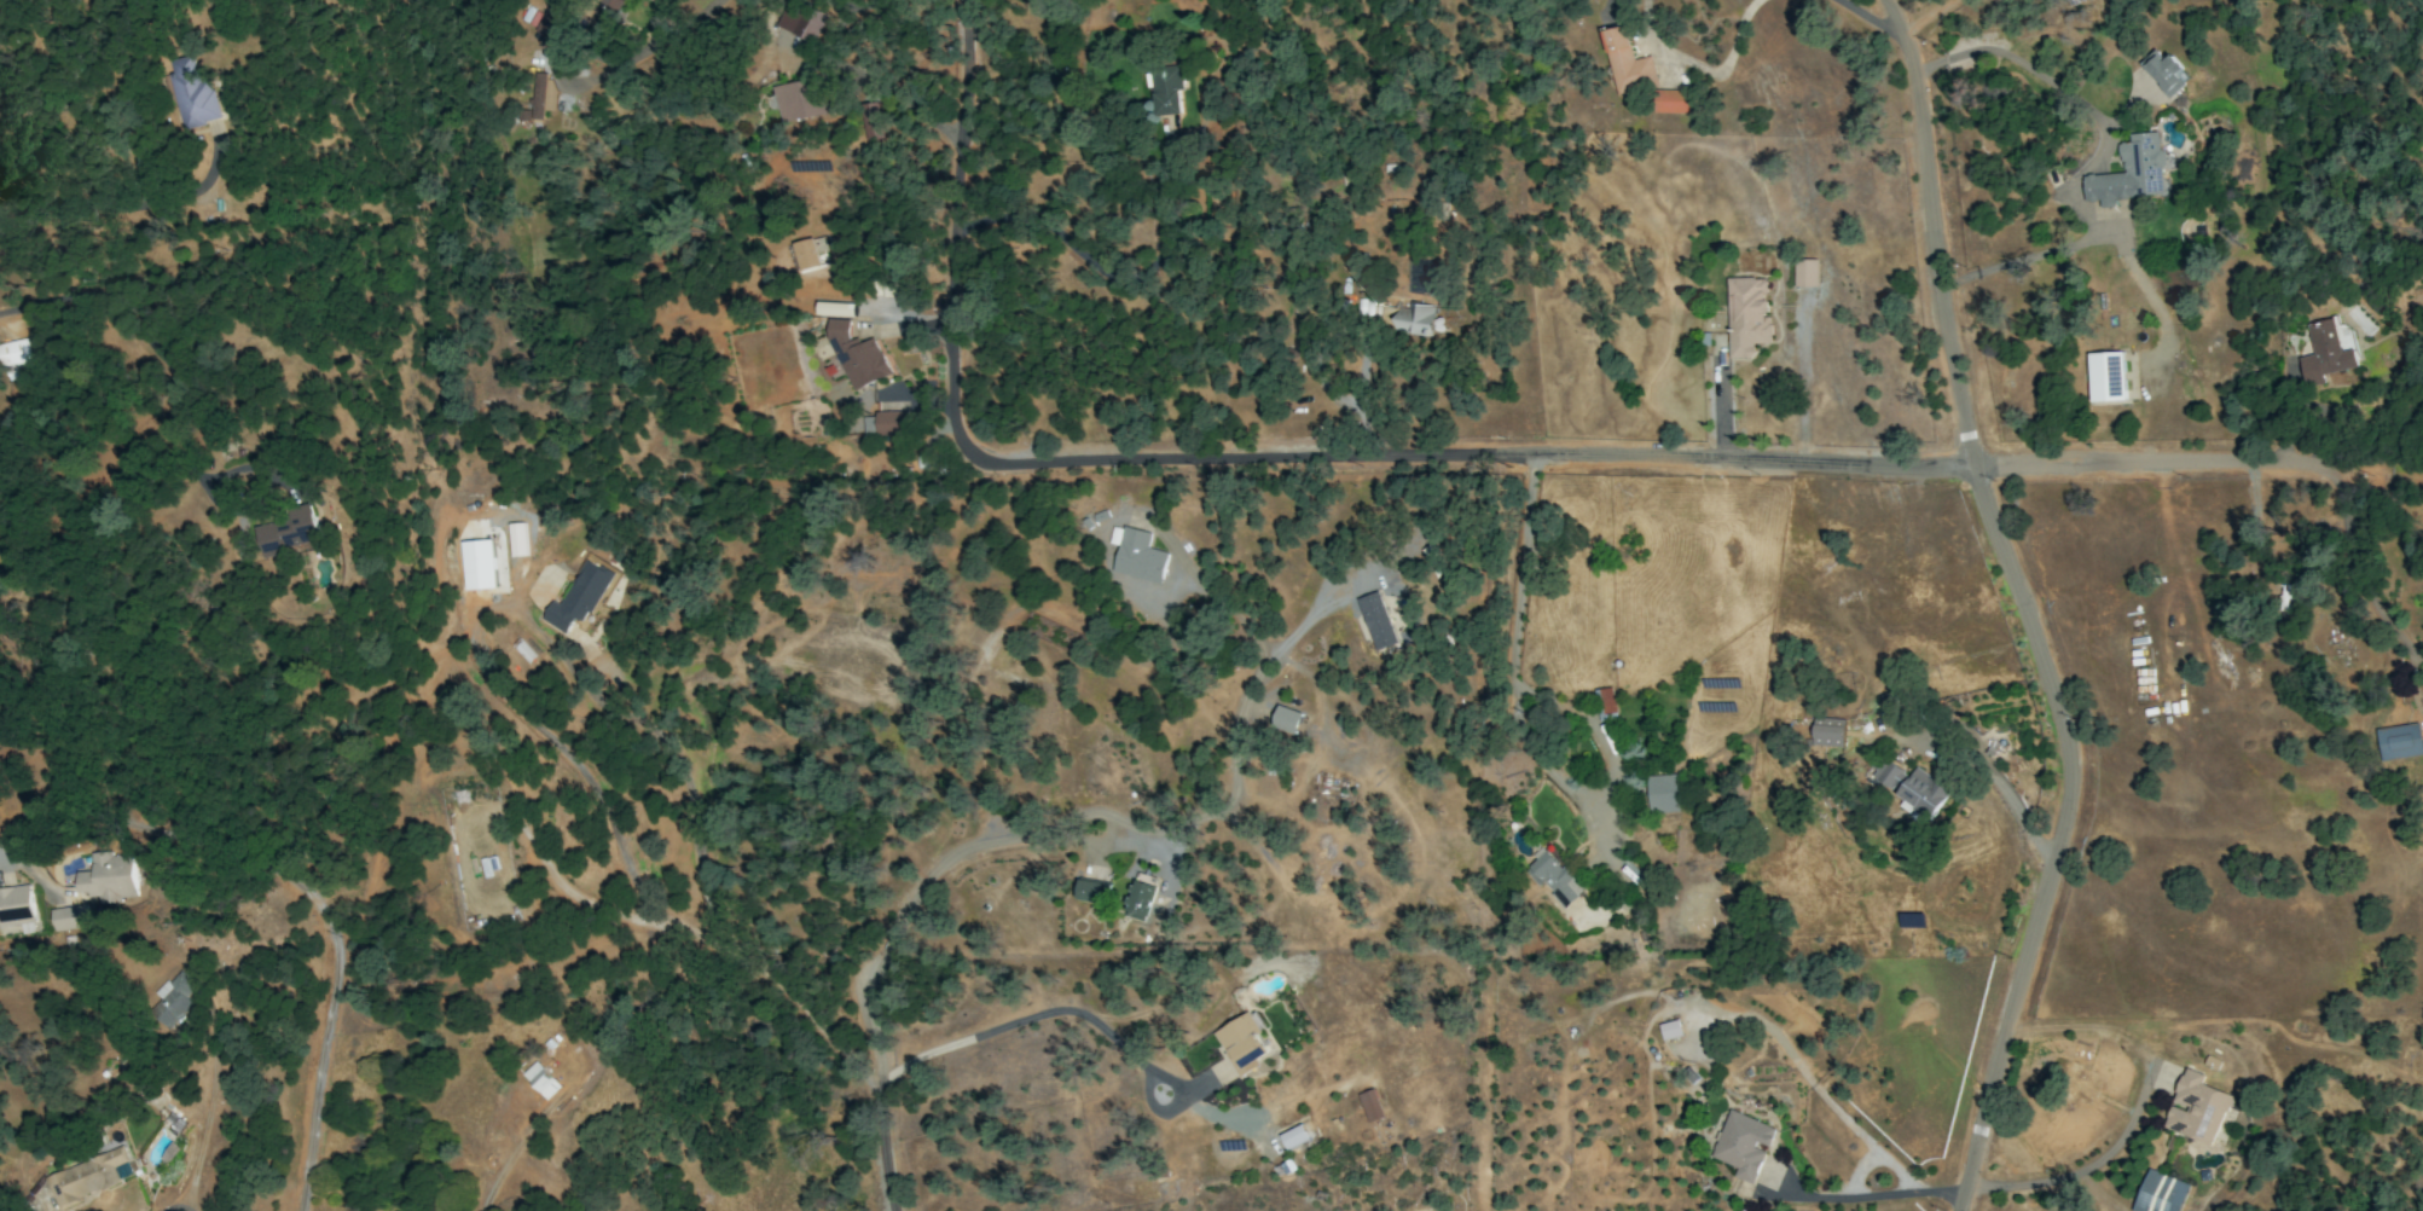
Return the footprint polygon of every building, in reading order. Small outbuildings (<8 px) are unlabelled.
[(532,39),(554,49),(570,10),(548,1),(532,39)] [(825,16),(789,2),(778,29),(815,43),(825,16)] [(1601,32),(1618,96),(1659,85),(1651,56),(1634,60),(1625,25),(1601,32)] [(2167,98),(2191,80),(2171,54),(2164,60),(2157,50),(2141,62),(2167,98)] [(174,60),(177,74),(174,75),(185,129),(220,121),(206,53),(174,60)] [(1155,117),(1183,113),(1177,65),(1149,69),(1155,117)] [(533,100),(530,100),(530,111),(518,111),(518,120),(542,120),(543,109),(553,109),(555,76),(534,75),(533,100)] [(771,87),(778,123),(829,113),(825,93),(814,96),(810,79),(771,87)] [(1653,113),(1689,114),(1689,90),(1654,90),(1653,113)] [(2121,174),(2083,176),(2084,202),(2100,201),(2100,208),(2115,207),(2115,198),(2168,195),(2167,178),(2163,178),(2160,132),(2129,134),(2129,142),(2119,143),(2121,174)] [(825,251),(822,237),(792,242),(797,270),(819,267),(816,252),(825,251)] [(1816,288),(1817,260),(1794,260),(1794,287),(1816,288)] [(1727,279),(1728,357),(1753,357),(1753,344),(1770,344),(1770,315),(1767,315),(1766,278),(1727,279)] [(850,317),(850,303),(819,302),(818,316),(850,317)] [(1407,309),(1398,307),(1394,331),(1431,337),(1436,307),(1408,302),(1407,309)] [(829,339),(854,392),(892,374),(875,337),(869,340),(850,339),(851,320),(830,319),(829,339)] [(2307,324),(2313,355),(2299,357),(2304,387),(2324,383),(2322,374),(2358,368),(2354,349),(2340,352),(2334,319),(2307,324)] [(2352,349),(2347,323),(2336,325),(2342,351),(2352,349)] [(22,339),(0,343),(0,374),(29,368),(22,339)] [(2090,402),(2125,401),(2123,353),(2089,354),(2090,402)] [(908,435),(908,411),(875,412),(875,417),(864,417),(864,436),(908,435)] [(260,524),(268,556),(326,541),(318,509),(260,524)] [(1152,533),(1124,526),(1113,572),(1160,583),(1168,553),(1148,548),(1152,533)] [(462,541),(463,590),(495,589),(494,540),(462,541)] [(560,605),(551,600),(540,620),(565,633),(573,617),(585,623),(612,573),(585,558),(560,605)] [(1356,600),(1375,652),(1397,643),(1378,591),(1356,600)] [(1594,690),(1597,720),(1616,719),(1613,688),(1594,690)] [(1302,712),(1277,706),(1272,728),(1297,734),(1302,712)] [(1813,746),(1843,747),(1844,719),(1814,718),(1813,746)] [(2422,754),(2422,752),(2417,722),(2376,730),(2382,762),(2422,754)] [(1915,768),(1911,775),(1881,756),(1869,776),(1904,798),(1898,807),(1926,825),(1949,789),(1915,768)] [(1679,813),(1677,775),(1646,776),(1647,814),(1679,813)] [(1564,909),(1584,891),(1546,848),(1522,869),(1537,886),(1541,883),(1564,909)] [(134,899),(132,855),(112,856),(112,852),(92,853),(92,871),(77,872),(78,894),(98,893),(98,901),(134,899)] [(1078,901),(1108,903),(1109,882),(1079,880),(1078,901)] [(1125,917),(1146,922),(1155,885),(1133,880),(1125,917)] [(16,919),(17,931),(34,929),(28,885),(0,888),(0,921),(16,919)] [(54,930),(88,928),(87,906),(53,909),(54,930)] [(193,1005),(185,997),(196,987),(180,970),(154,994),(159,999),(147,1011),(166,1030),(193,1005)] [(1214,1033),(1237,1075),(1271,1056),(1258,1034),(1261,1032),(1250,1012),(1214,1033)] [(1682,1036),(1679,1020),(1659,1024),(1662,1040),(1682,1036)] [(547,1100),(561,1087),(537,1061),(523,1074),(547,1100)] [(2163,1128),(2213,1145),(2231,1095),(2201,1085),(2205,1075),(2184,1068),(2172,1103),(2163,1128)] [(1368,1123),(1384,1117),(1373,1089),(1357,1095),(1368,1123)] [(1777,1129),(1730,1109),(1709,1157),(1737,1169),(1734,1176),(1752,1184),(1766,1152),(1755,1147),(1757,1142),(1769,1147),(1777,1129)] [(165,1122),(181,1132),(187,1122),(171,1112),(165,1122)] [(1287,1150),(1309,1139),(1302,1124),(1280,1135),(1287,1150)] [(95,1197),(92,1190),(119,1179),(114,1167),(131,1161),(125,1146),(46,1177),(60,1210),(95,1197)] [(2148,1169),(2132,1210),(2179,1210),(2189,1184),(2148,1169)]
